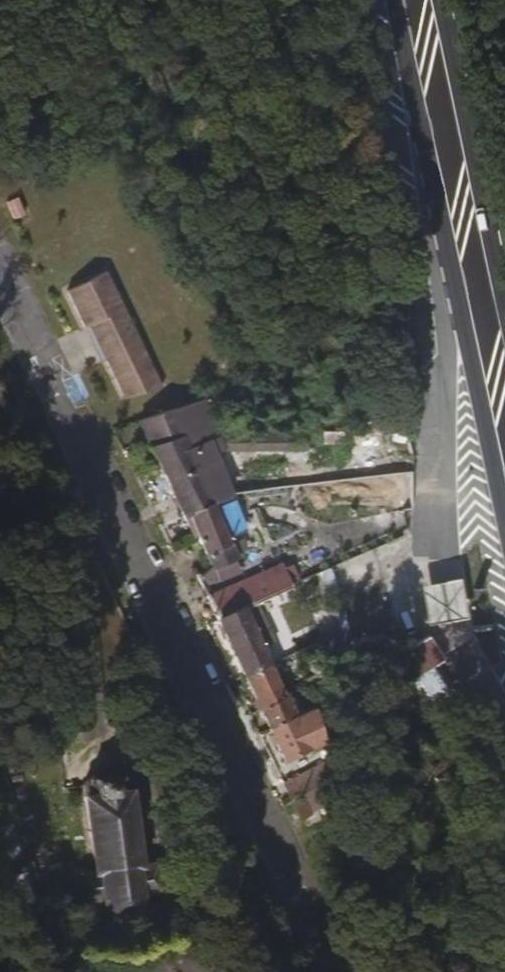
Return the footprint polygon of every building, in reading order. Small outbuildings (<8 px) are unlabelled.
[(6,201),(13,219),(26,214),(19,196),(6,201)] [(102,269),(61,290),(89,344),(120,405),(161,384),(102,269)] [(137,420),(206,558),(236,546),(219,504),(237,497),(203,399),(137,420)] [(292,584),(281,560),(208,591),(219,615),(292,584)] [(460,578),(419,584),(426,623),(466,616),(460,578)] [(226,636),(254,624),(247,604),(219,615),(226,636)] [(267,651),(254,624),(226,636),(239,663),(267,651)] [(448,660),(432,635),(412,646),(415,658),(404,668),(410,682),(448,660)] [(267,651),(239,663),(264,713),(286,762),(320,750),(319,725),(316,708),(298,716),(277,674),(267,651)] [(119,906),(130,904),(142,880),(154,878),(152,855),(135,856),(124,787),(77,794),(91,861),(79,864),(83,887),(95,883),(105,898),(119,906)]
